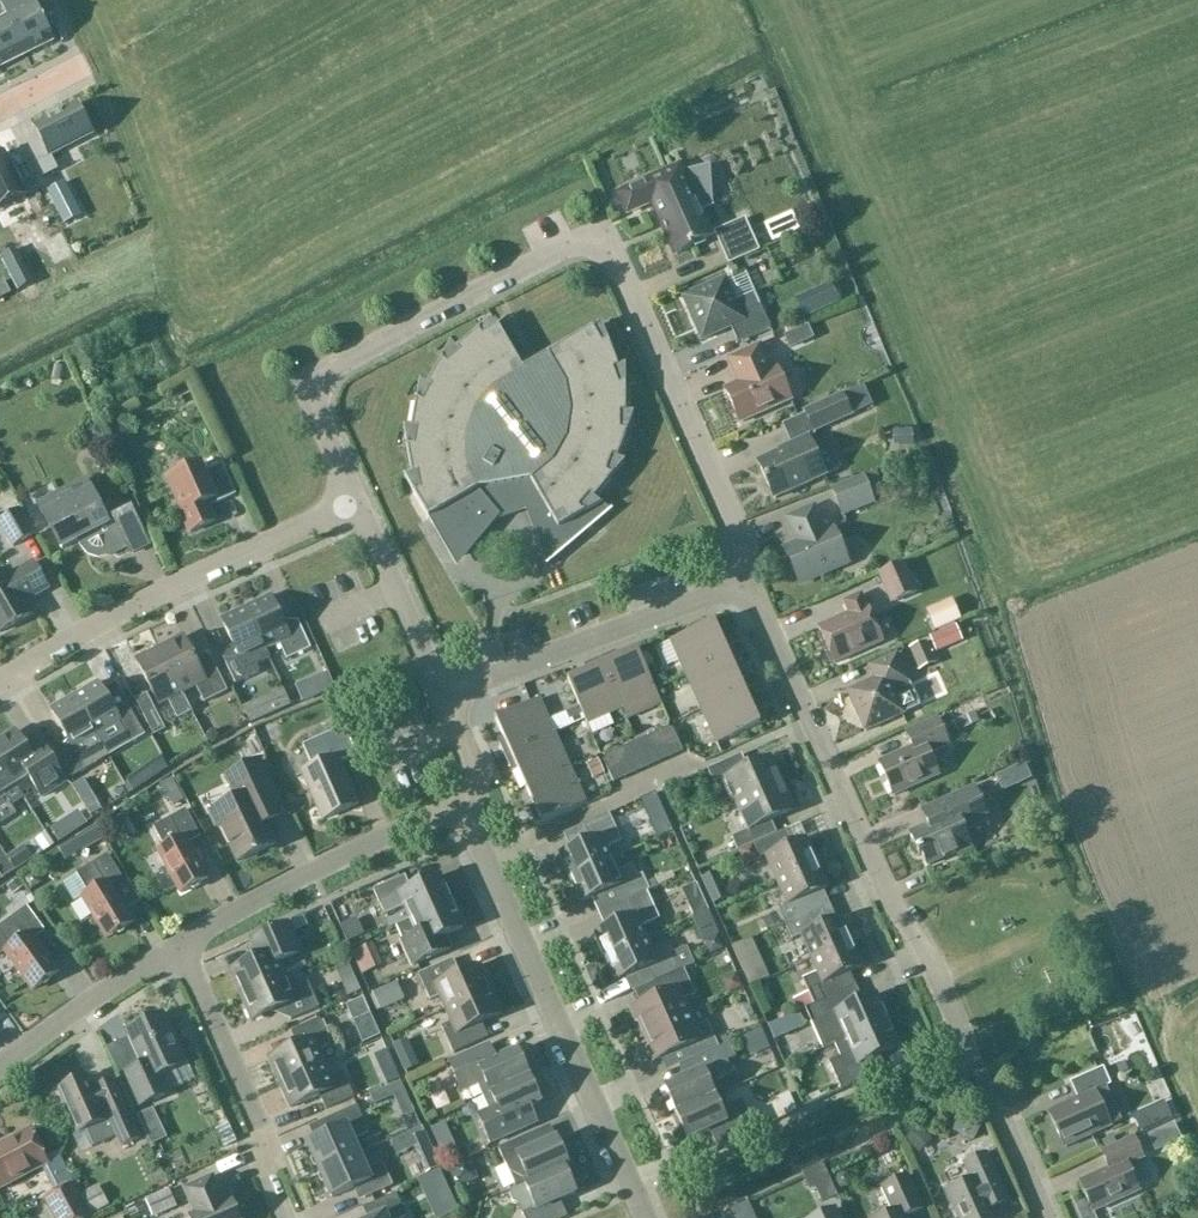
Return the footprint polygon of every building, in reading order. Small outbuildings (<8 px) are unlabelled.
[(2,3),(8,16),(28,55),(55,42),(43,19),(55,13),(48,0),(9,0),(2,3)] [(8,16),(0,21),(0,66),(1,68),(28,55),(8,16)] [(41,141),(27,148),(43,178),(57,170),(51,158),(93,136),(77,105),(34,127),(41,141)] [(26,196),(4,153),(0,155),(0,209),(26,196)] [(629,215),(639,210),(640,208),(653,203),(677,257),(696,248),(695,246),(712,238),(701,212),(714,206),(711,171),(684,174),(681,168),(620,196),(629,215)] [(65,183),(48,192),(55,205),(72,196),(65,183)] [(729,265),(761,251),(747,219),(715,233),(729,265)] [(772,331),(761,307),(746,272),(738,276),(737,273),(731,276),(733,278),(685,299),(703,340),(730,329),(738,346),(772,331)] [(831,284),(795,300),(804,320),(840,304),(831,284)] [(613,477),(629,433),(627,432),(627,386),(625,386),(609,342),(607,342),(598,327),(524,370),(497,324),(482,333),(481,332),(445,362),(443,361),(420,401),(418,401),(410,446),(408,447),(416,493),(414,494),(429,520),(434,517),(458,559),(497,514),(525,503),(548,565),(547,566),(548,567),(613,511),(612,510),(611,511),(596,499),(614,478),(613,477)] [(797,330),(785,336),(790,348),(802,343),(797,330)] [(740,385),(726,391),(741,425),(792,402),(777,369),(771,371),(761,347),(729,361),(740,385)] [(871,405),(863,388),(843,397),(806,414),(815,434),(852,417),(851,414),(871,405)] [(787,452),(759,464),(775,501),(826,478),(825,476),(840,469),(829,443),(814,450),(809,439),(786,450),(787,452)] [(202,465),(169,480),(184,514),(182,515),(191,534),(216,523),(209,509),(237,496),(223,466),(206,474),(202,465)] [(863,478),(832,490),(843,517),(874,505),(863,478)] [(52,521),(51,528),(62,550),(84,539),(88,547),(92,552),(99,554),(106,553),(111,551),(113,556),(129,548),(132,555),(149,546),(131,513),(108,526),(84,483),(44,505),(52,521)] [(798,545),(784,551),(800,586),(848,564),(833,529),(824,533),(814,509),(787,521),(798,545)] [(14,548),(35,536),(21,511),(0,523),(14,548)] [(1,634),(34,615),(27,603),(50,590),(35,564),(12,577),(9,571),(0,576),(0,633),(1,634)] [(905,564),(880,575),(892,604),(918,592),(905,564)] [(884,643),(868,607),(867,607),(862,596),(845,603),(850,615),(820,629),(836,665),(884,643)] [(271,597),(246,608),(266,650),(280,644),(287,661),(312,649),(299,622),(286,628),(271,597)] [(962,621),(953,599),(926,611),(935,632),(962,621)] [(246,608),(222,620),(233,645),(223,657),(236,684),(260,673),(256,665),(270,659),(266,650),(246,608)] [(679,661),(686,676),(736,654),(731,643),(725,646),(715,622),(671,642),(660,647),(668,666),(679,661)] [(196,686),(205,703),(228,691),(209,653),(196,660),(184,637),(160,649),(182,693),(196,686)] [(928,641),(910,648),(915,659),(920,672),(938,664),(928,641)] [(160,649),(137,661),(159,705),(168,700),(178,719),(192,712),(182,693),(160,649)] [(612,654),(600,659),(622,710),(624,709),(629,719),(663,705),(657,694),(638,650),(614,660),(612,654)] [(686,676),(701,711),(745,691),(735,669),(741,666),(736,654),(686,676)] [(905,714),(921,707),(910,683),(898,654),(869,667),(875,680),(848,692),(866,732),(905,714)] [(588,725),(622,710),(600,659),(589,664),(591,670),(568,681),(588,725)] [(99,684),(75,697),(98,737),(111,730),(123,750),(146,737),(117,687),(105,694),(99,684)] [(412,695),(407,684),(401,687),(406,698),(412,695)] [(755,714),(745,691),(701,711),(716,746),(766,724),(761,712),(755,714)] [(146,694),(136,699),(154,735),(165,730),(146,694)] [(983,695),(980,697),(949,710),(949,711),(954,723),(988,708),(983,695)] [(75,697),(51,711),(69,741),(54,749),(71,779),(96,765),(92,757),(105,749),(98,737),(75,697)] [(500,746),(505,757),(555,735),(540,700),(496,720),(506,743),(500,746)] [(257,702),(244,707),(252,724),(265,719),(257,702)] [(914,749),(880,764),(894,797),(940,777),(930,755),(949,746),(938,720),(907,734),(914,749)] [(313,768),(302,773),(323,821),(358,806),(340,764),(357,757),(345,728),(303,746),(313,768)] [(669,729),(660,732),(672,759),(684,753),(674,731),(669,729)] [(660,732),(649,738),(660,764),(672,759),(660,732)] [(0,744),(0,761),(17,787),(30,779),(42,798),(67,783),(42,745),(30,753),(16,733),(0,744)] [(516,766),(526,789),(571,769),(555,735),(505,757),(510,768),(516,766)] [(649,738),(637,743),(649,769),(660,764),(649,738)] [(637,743),(625,748),(637,774),(649,769),(637,743)] [(625,748),(614,753),(625,779),(637,774),(625,748)] [(606,757),(604,761),(614,784),(625,779),(614,753),(606,757)] [(727,778),(739,804),(782,785),(770,758),(742,771),(736,758),(709,770),(714,783),(727,778)] [(593,779),(604,774),(598,760),(586,765),(593,779)] [(17,815),(12,808),(24,800),(17,787),(0,761),(0,825),(17,815)] [(261,761),(226,777),(237,801),(210,814),(216,827),(220,825),(237,863),(276,844),(267,824),(286,815),(261,761)] [(586,804),(571,769),(526,789),(537,812),(531,814),(536,826),(586,804)] [(185,800),(174,779),(162,786),(173,807),(185,800)] [(732,839),(738,852),(772,837),(766,824),(794,811),(782,785),(739,804),(750,830),(732,839)] [(948,819),(912,835),(922,856),(924,855),(930,867),(956,855),(958,859),(974,851),(965,831),(990,820),(976,788),(941,803),(948,819)] [(656,792),(640,799),(647,815),(663,808),(656,792)] [(95,798),(84,805),(91,817),(103,810),(95,798)] [(187,811),(154,828),(165,849),(159,852),(181,894),(208,880),(189,844),(201,838),(187,811)] [(561,855),(571,879),(612,861),(607,850),(621,843),(609,816),(584,827),(591,842),(561,855)] [(658,839),(674,832),(667,817),(651,824),(658,839)] [(96,827),(84,834),(77,838),(85,851),(104,840),(96,827)] [(766,857),(777,882),(817,864),(806,839),(793,845),(787,830),(772,837),(738,852),(738,853),(754,845),(760,859),(766,857)] [(8,859),(16,871),(33,860),(24,848),(8,859)] [(77,875),(62,884),(74,904),(83,899),(108,939),(134,924),(113,889),(125,882),(109,856),(77,875)] [(617,873),(612,861),(571,879),(582,903),(611,890),(618,906),(648,892),(650,892),(649,889),(656,886),(654,880),(647,883),(643,876),(638,878),(633,866),(617,873)] [(779,910),(786,925),(822,909),(816,895),(829,889),(817,864),(777,882),(788,906),(779,910)] [(715,905),(729,899),(718,872),(703,878),(715,905)] [(385,916),(406,906),(413,921),(452,903),(440,877),(412,889),(406,877),(374,891),(385,916)] [(682,890),(694,918),(709,911),(697,884),(682,890)] [(596,934),(606,958),(647,940),(642,928),(660,920),(648,892),(618,906),(625,921),(596,934)] [(397,928),(414,966),(451,950),(445,937),(464,929),(452,903),(413,921),(397,928)] [(751,913),(758,928),(777,919),(770,904),(751,913)] [(7,952),(35,991),(60,972),(36,940),(47,932),(29,907),(14,918),(0,928),(0,957),(7,952)] [(802,936),(813,960),(853,943),(841,917),(828,923),(822,909),(786,925),(792,940),(802,936)] [(255,940),(263,958),(234,971),(245,995),(284,978),(289,976),(283,962),(305,953),(292,924),(255,940)] [(348,945),(359,977),(379,970),(368,938),(348,945)] [(745,942),(732,947),(741,968),(750,988),(770,979),(752,939),(745,942)] [(652,951),(647,940),(606,958),(617,982),(646,969),(653,984),(655,983),(684,970),(684,969),(695,964),(688,948),(672,955),(668,945),(652,951)] [(804,980),(815,1005),(815,1006),(841,995),(841,994),(856,987),(851,973),(864,967),(853,943),(813,960),(818,973),(804,980)] [(431,1001),(442,997),(448,1010),(492,991),(481,966),(461,974),(454,959),(419,975),(431,1001)] [(639,1023),(645,1035),(690,1015),(684,1001),(696,996),(684,970),(655,983),(661,996),(630,1010),(636,1024),(639,1023)] [(290,993),(284,978),(245,995),(256,1020),(288,1006),(294,1020),(320,1008),(309,984),(290,993)] [(349,997),(361,991),(355,978),(343,984),(349,997)] [(396,984),(375,994),(383,1011),(404,1001),(396,984)] [(489,1038),(483,1023),(502,1015),(492,991),(448,1010),(453,1023),(443,1027),(454,1054),(489,1038)] [(848,1039),(884,1023),(888,1021),(876,995),(847,1008),(841,995),(815,1006),(815,1005),(806,1009),(824,1049),(835,1044),(840,1042),(848,1039)] [(364,999),(347,1006),(354,1023),(371,1015),(364,999)] [(142,1067),(125,1074),(140,1108),(171,1094),(163,1076),(187,1065),(164,1015),(126,1032),(142,1067)] [(685,1049),(691,1062),(720,1049),(708,1023),(696,1029),(690,1015),(645,1035),(651,1048),(647,1049),(653,1063),(685,1049)] [(301,1046),(273,1058),(284,1083),(323,1066),(317,1053),(328,1048),(329,1042),(326,1034),(320,1020),(295,1031),(301,1046)] [(884,1023),(848,1039),(840,1042),(835,1044),(842,1059),(830,1064),(842,1091),(851,1086),(850,1085),(876,1074),(870,1060),(899,1048),(888,1021),(884,1023)] [(665,1088),(677,1115),(723,1094),(717,1081),(733,1074),(728,1062),(737,1059),(730,1044),(720,1049),(691,1062),(687,1063),(692,1077),(665,1088)] [(479,1087),(484,1099),(530,1078),(518,1052),(492,1064),(485,1049),(450,1064),(463,1094),(479,1087)] [(382,1075),(387,1085),(388,1084),(400,1079),(387,1051),(374,1056),(382,1075)] [(900,1053),(877,1062),(881,1073),(904,1064),(900,1053)] [(416,1057),(402,1063),(403,1066),(406,1072),(420,1066),(416,1057)] [(1119,1070),(1132,1103),(1145,1098),(1132,1065),(1119,1070)] [(323,1095),(329,1108),(354,1097),(344,1072),(328,1078),(323,1066),(284,1083),(295,1108),(323,1095)] [(1065,1149),(1123,1122),(1107,1088),(1112,1086),(1104,1069),(1071,1084),(1079,1100),(1049,1113),(1065,1149)] [(139,1140),(113,1082),(93,1091),(88,1078),(60,1091),(79,1133),(86,1130),(94,1147),(118,1136),(123,1147),(139,1140)] [(542,1104),(530,1078),(484,1099),(490,1112),(478,1117),(491,1145),(521,1132),(514,1117),(542,1104)] [(729,1107),(723,1095),(677,1115),(688,1141),(715,1129),(722,1147),(762,1130),(754,1110),(747,1113),(742,1101),(729,1107)] [(369,1134),(363,1120),(357,1107),(330,1120),(336,1132),(308,1145),(320,1172),(360,1154),(354,1141),(369,1134)] [(49,1165),(31,1131),(0,1147),(0,1191),(49,1165)] [(440,1169),(424,1132),(409,1139),(426,1175),(440,1169)] [(1128,1167),(1143,1160),(1134,1138),(1103,1152),(1111,1170),(1081,1183),(1095,1213),(1140,1192),(1128,1167)] [(526,1139),(500,1151),(505,1164),(517,1189),(525,1185),(530,1183),(530,1184),(565,1168),(566,1169),(570,1167),(558,1140),(532,1152),(526,1139)] [(985,1194),(1001,1186),(986,1152),(966,1161),(974,1180),(948,1192),(960,1217),(996,1217),(985,1194)] [(367,1171),(360,1154),(320,1172),(333,1199),(360,1186),(366,1199),(393,1186),(383,1164),(367,1171)] [(477,1176),(469,1158),(448,1168),(456,1185),(477,1176)] [(524,1217),(525,1217),(556,1217),(551,1206),(577,1194),(566,1169),(565,1168),(530,1184),(530,1183),(525,1185),(517,1189),(512,1190),(511,1195),(515,1203),(519,1204),(524,1217)] [(883,1188),(895,1214),(886,1217),(907,1217),(907,1216),(923,1209),(909,1176),(883,1188)] [(184,1190),(195,1214),(190,1217),(239,1217),(231,1198),(219,1203),(216,1196),(221,1194),(214,1177),(184,1190)] [(55,1217),(90,1217),(73,1186),(46,1200),(55,1217)] [(98,1186),(82,1194),(93,1215),(109,1206),(98,1186)] [(146,1200),(153,1217),(177,1208),(170,1190),(146,1200)] [(407,1217),(397,1195),(370,1208),(374,1217),(406,1217),(407,1217)] [(817,1217),(839,1217),(836,1210),(817,1217)]
